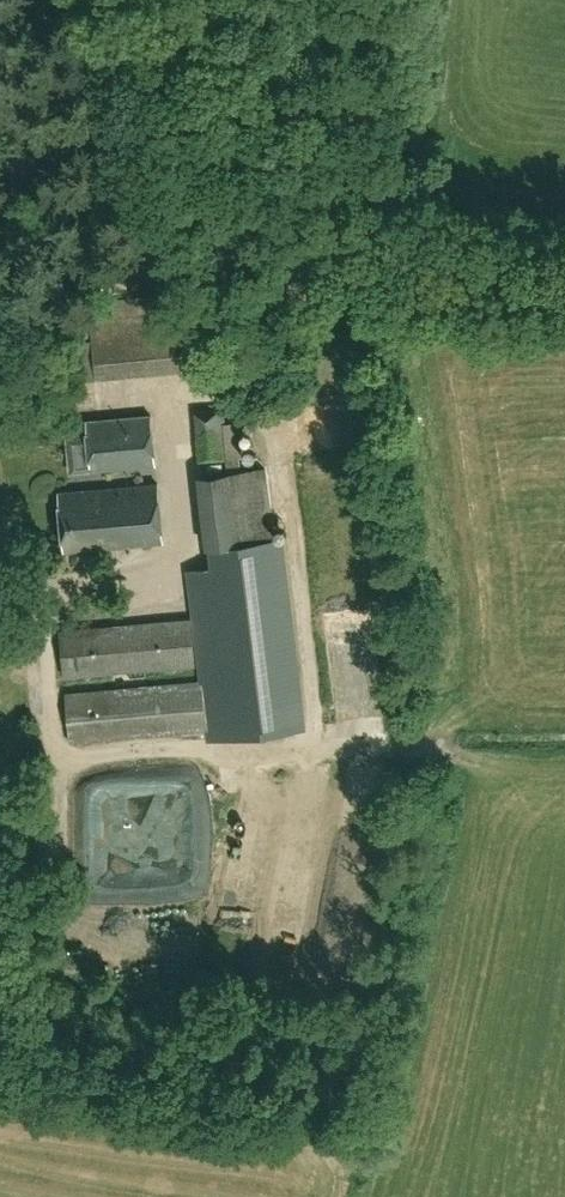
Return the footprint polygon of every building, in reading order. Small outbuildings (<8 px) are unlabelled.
[(97,342),(98,360),(154,357),(153,339),(97,342)] [(227,396),(195,400),(201,447),(241,442),(238,417),(230,419),(227,396)] [(151,415),(86,421),(91,470),(156,464),(151,415)] [(305,727),(280,539),(275,540),(265,467),(202,476),(212,567),(187,570),(201,682),(65,694),(69,740),(207,728),(209,739),(305,727)] [(159,484),(59,492),(64,550),(164,542),(159,484)] [(190,619),(59,631),(64,678),(194,665),(190,619)] [(225,912),(251,917),(256,891),(230,886),(225,912)]
